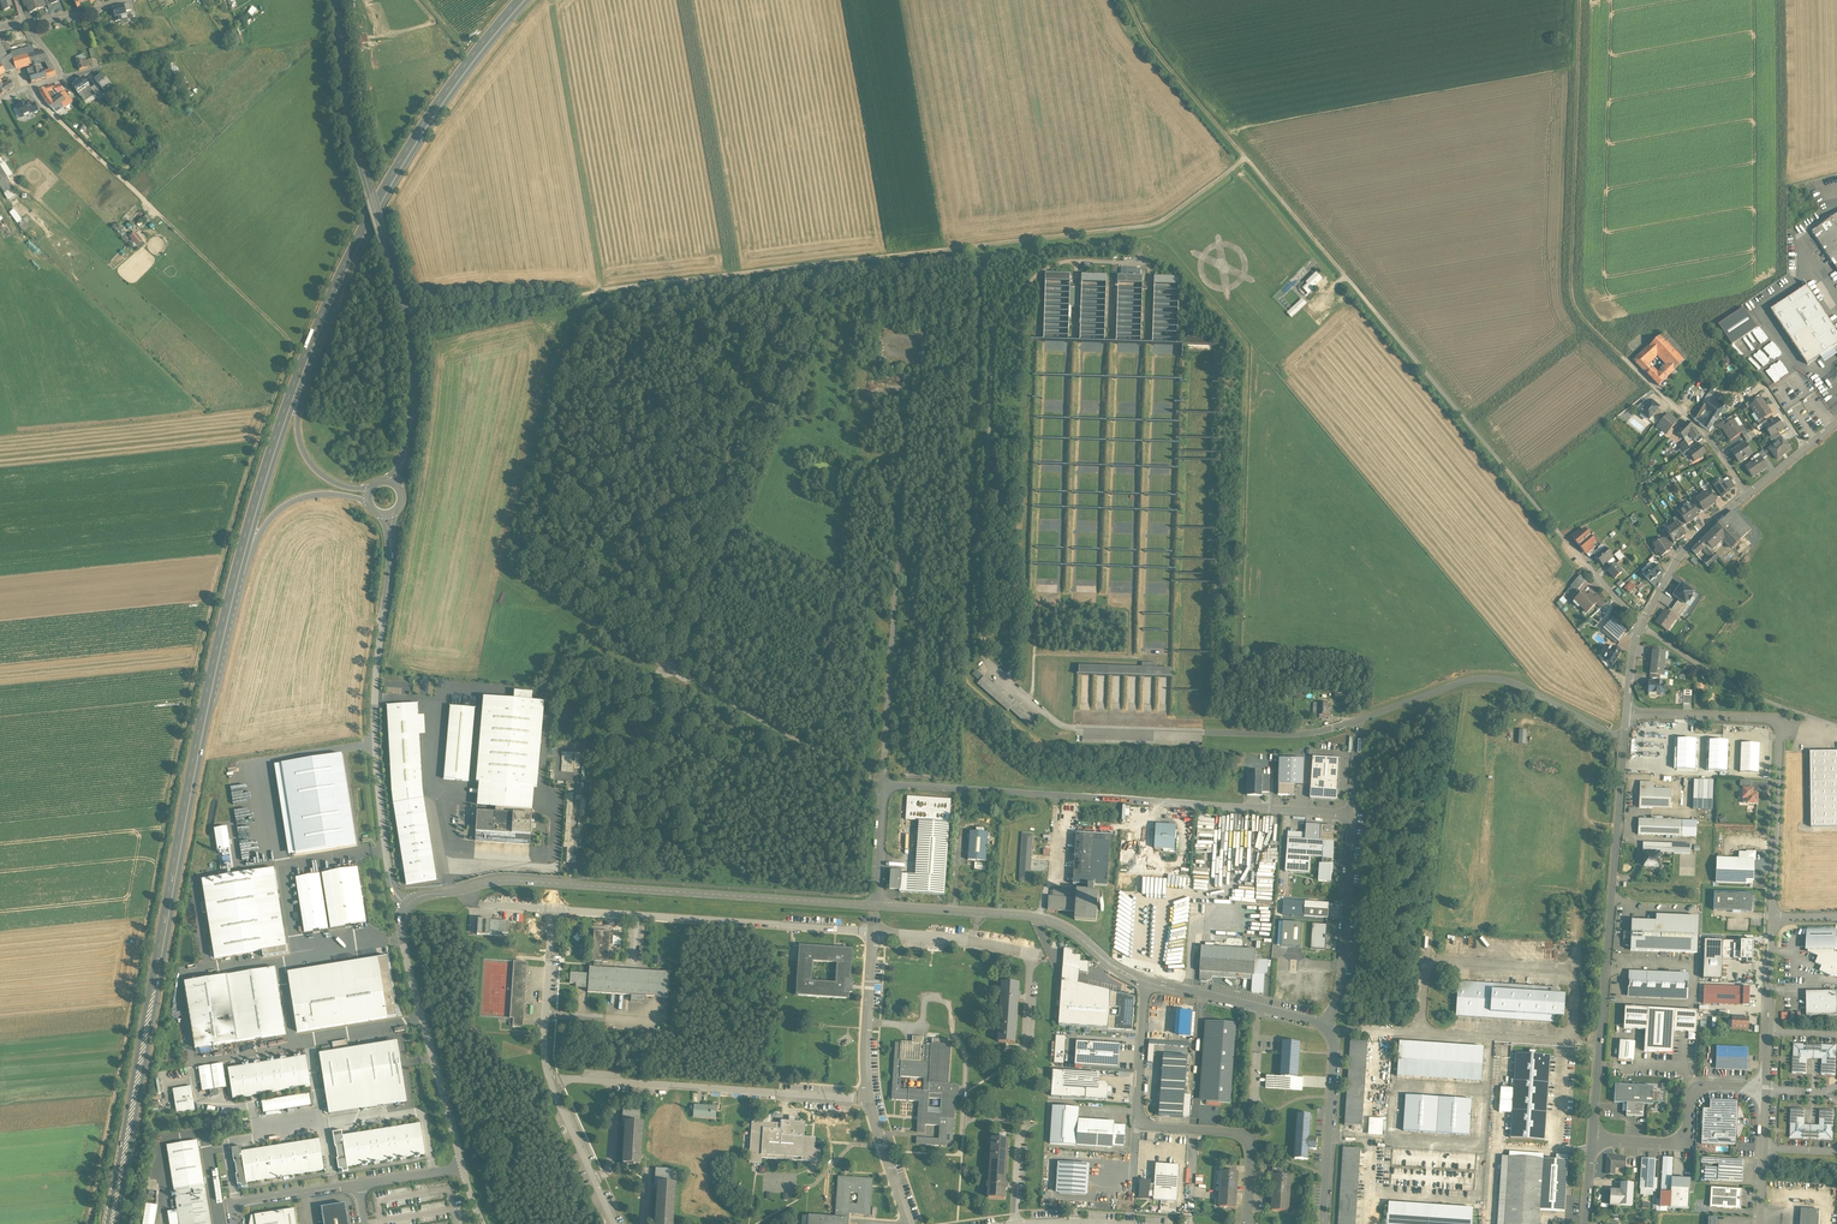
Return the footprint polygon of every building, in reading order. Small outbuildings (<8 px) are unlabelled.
[(4,10),(12,7),(10,0),(0,0),(4,10)] [(31,1),(30,0),(26,0),(25,0),(27,5),(29,9),(28,9),(30,13),(38,9),(38,10),(43,8),(43,7),(40,0),(34,0),(31,1)] [(80,0),(74,0),(77,9),(84,6),(81,1),(80,0)] [(123,5),(113,9),(115,22),(121,21),(121,19),(127,18),(126,14),(126,12),(123,5)] [(252,16),(257,10),(253,6),(248,13),(252,16)] [(32,47),(11,53),(11,55),(13,60),(34,54),(32,47)] [(49,60),(42,52),(34,54),(37,63),(45,61),(49,60)] [(34,54),(13,60),(16,70),(31,66),(37,64),(37,63),(34,54)] [(7,57),(0,61),(0,63),(6,73),(16,70),(13,60),(11,55),(7,57)] [(81,60),(77,62),(79,70),(88,68),(86,61),(85,59),(81,60)] [(54,71),(49,60),(45,61),(51,72),(54,71)] [(32,69),(28,70),(31,83),(46,79),(45,73),(44,72),(40,73),(38,67),(32,69)] [(114,88),(102,74),(95,81),(104,91),(106,88),(110,92),(114,88)] [(91,88),(84,78),(72,86),(78,94),(87,105),(97,98),(91,88)] [(52,86),(48,88),(51,91),(52,91),(58,98),(61,96),(58,93),(53,88),(52,86)] [(102,94),(95,86),(91,88),(97,98),(98,99),(103,95),(102,94)] [(46,92),(44,89),(39,91),(45,101),(48,105),(52,103),(46,92)] [(112,99),(105,91),(102,94),(103,95),(109,102),(112,99)] [(64,108),(72,102),(65,93),(61,96),(66,100),(61,104),(64,108)] [(66,100),(61,96),(58,98),(57,99),(61,104),(66,100)] [(24,103),(19,105),(20,106),(16,108),(20,116),(20,117),(22,117),(24,116),(25,115),(32,111),(33,111),(30,106),(28,102),(25,104),(24,103)] [(52,103),(48,105),(53,110),(57,107),(53,102),(52,103)] [(0,167),(0,186),(8,199),(17,194),(0,167)] [(18,224),(23,220),(14,209),(10,213),(18,224)] [(1813,233),(1836,269),(1836,216),(1813,233)] [(20,226),(24,231),(29,226),(25,221),(20,226)] [(147,246),(140,237),(134,241),(142,250),(147,246)] [(1141,276),(1141,269),(1120,268),(1119,275),(1115,275),(1115,283),(1127,284),(1126,289),(1131,290),(1131,298),(1140,298),(1141,292),(1142,292),(1143,276),(1141,276)] [(1104,283),(1104,275),(1079,274),(1079,282),(1086,282),(1086,277),(1092,277),(1092,283),(1104,283)] [(1306,282),(1308,284),(1304,289),(1308,293),(1313,289),(1312,288),(1321,280),(1317,275),(1311,280),(1310,279),(1306,282)] [(1176,297),(1177,277),(1152,276),(1152,283),(1162,284),(1162,292),(1166,292),(1166,296),(1176,297)] [(1771,311),(1808,366),(1836,346),(1836,331),(1804,282),(1804,283),(1807,287),(1771,311)] [(1175,313),(1176,302),(1167,302),(1167,305),(1163,305),(1163,310),(1170,310),(1170,313),(1175,313)] [(1301,308),(1298,305),(1293,310),(1297,313),(1301,308)] [(1743,309),(1718,326),(1731,346),(1757,329),(1743,309)] [(1683,352),(1666,334),(1661,338),(1679,356),(1683,352)] [(1660,337),(1649,347),(1657,355),(1668,367),(1673,372),(1675,370),(1683,361),(1679,356),(1661,338),(1660,337)] [(1649,347),(1634,361),(1644,372),(1649,367),(1647,365),(1657,355),(1649,347)] [(1687,357),(1683,352),(1679,356),(1683,361),(1687,357)] [(1656,374),(1649,367),(1644,372),(1651,379),(1656,374)] [(1668,367),(1663,369),(1669,376),(1673,372),(1668,367)] [(1663,370),(1657,375),(1656,374),(1651,379),(1658,386),(1669,376),(1663,369),(1663,370)] [(1673,372),(1669,376),(1673,379),(1678,373),(1675,370),(1673,372)] [(1715,393),(1711,391),(1705,400),(1709,402),(1712,397),(1715,393)] [(1709,402),(1705,400),(1693,419),(1696,422),(1699,419),(1699,418),(1705,408),(1709,411),(1718,401),(1712,397),(1709,402)] [(1645,408),(1642,412),(1641,412),(1641,413),(1640,414),(1649,421),(1651,417),(1658,409),(1660,407),(1652,400),(1648,405),(1645,408)] [(1753,400),(1745,406),(1747,409),(1750,407),(1755,404),(1753,400)] [(1771,414),(1761,400),(1755,404),(1750,407),(1755,414),(1760,421),(1763,419),(1771,414)] [(1721,403),(1718,401),(1709,411),(1712,413),(1710,418),(1715,421),(1720,412),(1724,406),(1721,403)] [(1664,414),(1658,409),(1651,417),(1657,422),(1660,419),(1664,414)] [(1752,416),(1757,423),(1760,421),(1755,414),(1752,416)] [(1662,421),(1658,427),(1666,434),(1671,429),(1677,423),(1668,415),(1662,421)] [(1730,417),(1724,422),(1726,425),(1733,421),(1730,417)] [(1710,418),(1706,424),(1703,423),(1699,419),(1696,422),(1701,426),(1709,431),(1715,421),(1710,418)] [(1741,427),(1736,419),(1733,421),(1738,429),(1741,427)] [(1771,423),(1765,427),(1768,432),(1780,424),(1777,419),(1771,423)] [(1765,422),(1761,425),(1763,429),(1765,427),(1771,423),(1768,420),(1765,422)] [(1738,429),(1733,421),(1726,425),(1720,429),(1720,430),(1721,429),(1730,442),(1741,434),(1745,432),(1741,427),(1738,429)] [(1694,429),(1687,422),(1677,433),(1684,439),(1688,434),(1694,440),(1696,439),(1699,436),(1694,429)] [(1780,424),(1768,432),(1771,437),(1778,432),(1778,433),(1779,432),(1783,429),(1780,424)] [(1671,429),(1666,434),(1664,437),(1667,439),(1674,431),(1671,429)] [(1743,437),(1747,443),(1754,438),(1750,432),(1747,435),(1743,437)] [(1772,441),(1780,436),(1781,435),(1779,432),(1778,433),(1778,432),(1771,437),(1770,438),(1772,441)] [(1684,439),(1677,433),(1674,436),(1680,442),(1682,440),(1684,439)] [(1780,436),(1772,441),(1775,445),(1781,439),(1782,440),(1782,439),(1780,436)] [(1690,448),(1684,439),(1682,440),(1680,442),(1678,443),(1680,447),(1680,446),(1685,452),(1690,449),(1690,448)] [(1769,450),(1770,452),(1777,460),(1790,450),(1782,440),(1781,439),(1775,445),(1769,450)] [(1685,452),(1684,454),(1682,455),(1684,458),(1689,455),(1699,447),(1697,443),(1690,449),(1685,452)] [(1745,444),(1731,452),(1738,463),(1752,454),(1745,444)] [(1699,447),(1689,455),(1694,462),(1698,459),(1699,459),(1701,458),(1702,456),(1705,453),(1700,446),(1699,447)] [(1763,451),(1758,455),(1760,458),(1760,457),(1762,460),(1767,457),(1763,451)] [(1760,458),(1745,467),(1752,478),(1767,468),(1762,460),(1760,457),(1760,458)] [(1649,466),(1641,472),(1644,478),(1646,476),(1644,473),(1651,469),(1649,466)] [(1735,487),(1730,481),(1724,485),(1729,491),(1735,487)] [(1722,482),(1714,487),(1722,498),(1730,492),(1729,491),(1724,485),(1722,482)] [(1707,492),(1701,496),(1709,507),(1715,503),(1714,502),(1710,496),(1707,492)] [(1709,507),(1701,496),(1696,500),(1703,511),(1703,512),(1709,507)] [(1693,509),(1690,506),(1684,510),(1692,521),(1698,517),(1697,515),(1693,509)] [(1692,521),(1684,510),(1679,514),(1681,518),(1686,524),(1686,525),(1692,521)] [(1731,511),(1721,521),(1740,540),(1751,530),(1731,511)] [(1679,520),(1676,517),(1673,519),(1676,524),(1676,523),(1680,529),(1683,527),(1678,520),(1679,520)] [(1740,540),(1721,521),(1717,526),(1720,529),(1716,533),(1723,540),(1732,549),(1740,540)] [(1680,529),(1676,523),(1676,524),(1671,527),(1679,539),(1685,535),(1680,529)] [(1666,531),(1665,531),(1669,536),(1674,543),(1679,539),(1671,527),(1666,531)] [(1575,538),(1573,540),(1579,546),(1590,536),(1584,530),(1581,533),(1575,538)] [(1713,530),(1702,541),(1710,550),(1712,551),(1723,540),(1716,533),(1713,530)] [(1590,536),(1579,546),(1584,552),(1585,551),(1592,546),(1595,543),(1590,536)] [(1666,538),(1663,541),(1669,550),(1672,547),(1666,538)] [(1662,540),(1653,546),(1656,549),(1655,550),(1655,551),(1656,553),(1658,554),(1659,553),(1661,557),(1670,551),(1669,550),(1663,541),(1662,540)] [(1710,550),(1702,541),(1692,551),(1696,556),(1703,549),(1706,553),(1710,550)] [(1605,549),(1602,552),(1595,558),(1604,567),(1614,558),(1605,549)] [(1710,557),(1703,563),(1708,568),(1718,558),(1714,554),(1710,557)] [(1654,556),(1649,561),(1653,565),(1654,566),(1658,562),(1654,556)] [(1621,572),(1615,565),(1608,571),(1610,575),(1611,574),(1615,580),(1620,576),(1622,573),(1621,572)] [(1653,565),(1642,574),(1650,582),(1660,573),(1654,566),(1653,565)] [(1581,574),(1570,587),(1576,592),(1587,579),(1581,574)] [(1642,581),(1636,587),(1640,591),(1646,585),(1642,581)] [(1631,594),(1636,587),(1630,582),(1624,589),(1631,594)] [(1678,600),(1685,605),(1686,605),(1688,601),(1689,602),(1692,597),(1691,597),(1694,593),(1682,584),(1673,596),(1678,600)] [(1589,601),(1582,594),(1575,601),(1587,613),(1596,604),(1598,603),(1594,599),(1593,598),(1589,601)] [(1605,605),(1597,596),(1594,599),(1598,603),(1596,604),(1600,609),(1605,605)] [(1561,598),(1557,604),(1560,608),(1566,602),(1561,598)] [(1671,610),(1680,617),(1688,606),(1686,605),(1685,605),(1678,600),(1671,610)] [(1671,610),(1670,609),(1667,612),(1675,618),(1678,620),(1680,617),(1671,610)] [(1665,610),(1656,623),(1666,630),(1675,618),(1667,612),(1665,610)] [(1622,627),(1613,619),(1608,624),(1617,632),(1622,627)] [(1617,632),(1608,624),(1603,629),(1613,638),(1618,632),(1617,632)] [(1623,638),(1618,632),(1613,638),(1619,643),(1623,638)] [(1612,649),(1606,646),(1601,656),(1607,660),(1606,662),(1613,666),(1621,652),(1613,647),(1612,649)] [(1652,651),(1651,659),(1664,660),(1665,652),(1661,652),(1652,651)] [(1664,660),(1651,659),(1651,663),(1650,667),(1664,668),(1664,660)] [(1171,669),(1079,666),(1079,674),(1171,677),(1171,669)] [(1005,672),(1013,678),(1017,673),(1009,667),(1005,672)] [(1664,668),(1650,667),(1650,675),(1660,676),(1663,676),(1664,668)] [(982,674),(976,669),(971,674),(977,679),(982,674)] [(1015,701),(984,675),(977,682),(1008,710),(1010,708),(1030,726),(1036,717),(1016,700),(1015,701)] [(1658,683),(1649,682),(1648,693),(1657,694),(1659,696),(1661,696),(1663,694),(1664,694),(1664,690),(1665,690),(1665,688),(1664,688),(1664,686),(1665,683),(1658,683)] [(514,691),(513,700),(532,702),(533,693),(514,691)] [(1692,692),(1684,691),(1683,704),(1691,704),(1692,692)] [(513,700),(483,697),(476,782),(533,787),(536,787),(544,703),(532,702),(513,700)] [(417,704),(387,706),(391,791),(422,789),(417,704)] [(1329,704),(1313,704),(1313,715),(1316,715),(1315,720),(1323,720),(1323,716),(1328,716),(1329,704)] [(474,709),(450,707),(444,779),(468,781),(474,709)] [(1529,744),(1529,730),(1521,730),(1521,744),(1529,744)] [(1696,740),(1677,740),(1676,770),(1694,771),(1696,740)] [(1709,741),(1708,771),(1726,772),(1727,742),(1709,741)] [(1741,744),(1740,772),(1758,773),(1759,744),(1741,744)] [(1810,752),(1811,828),(1836,827),(1836,752),(1810,752)] [(572,767),(572,759),(574,759),(574,753),(561,753),(562,767),(572,767)] [(341,755),(282,764),(296,853),(355,844),(341,755)] [(1339,759),(1313,757),(1313,758),(1310,798),(1337,800),(1340,760),(1340,759),(1339,759)] [(1304,759),(1279,759),(1278,795),(1295,796),(1295,785),(1303,785),(1304,759)] [(1258,775),(1248,775),(1247,796),(1262,797),(1262,793),(1269,793),(1270,776),(1262,776),(1262,774),(1258,774),(1258,775)] [(1713,781),(1694,780),(1693,800),(1712,801),(1713,781)] [(1751,781),(1744,781),(1743,790),(1751,789),(1751,781)] [(533,787),(479,782),(477,806),(531,811),(533,787)] [(1671,791),(1653,790),(1653,784),(1640,783),(1639,808),(1670,809),(1671,791)] [(423,799),(422,789),(391,791),(393,804),(423,799)] [(1756,795),(1756,792),(1754,792),(1754,789),(1751,789),(1743,790),(1743,799),(1742,799),(1743,805),(1747,805),(1758,805),(1757,795),(1756,795)] [(951,799),(907,795),(906,818),(920,819),(919,821),(949,823),(951,799)] [(423,799),(393,804),(406,885),(436,880),(423,799)] [(1712,801),(1693,800),(1693,809),(1712,810),(1712,801)] [(495,813),(477,812),(475,832),(476,832),(475,839),(530,842),(530,836),(531,816),(531,815),(495,813)] [(1217,831),(1223,832),(1223,824),(1227,824),(1227,815),(1217,815),(1217,831)] [(1725,815),(1718,818),(1721,825),(1728,822),(1725,815)] [(1662,818),(1651,817),(1651,820),(1639,820),(1638,835),(1695,837),(1696,822),(1662,821),(1662,818)] [(949,823),(919,821),(916,875),(901,874),(900,891),(899,892),(945,895),(949,823)] [(1321,823),(1306,823),(1306,840),(1320,841),(1321,823)] [(1168,826),(1156,825),(1154,849),(1163,849),(1167,850),(1168,826)] [(1176,826),(1168,826),(1167,850),(1168,850),(1174,850),(1176,826)] [(1334,827),(1321,826),(1320,841),(1333,842),(1334,827)] [(214,829),(217,851),(232,849),(229,827),(214,829)] [(988,833),(970,832),(968,861),(986,862),(988,833)] [(1306,833),(1288,832),(1287,839),(1305,840),(1306,840),(1306,833)] [(1111,835),(1077,833),(1073,884),(1095,886),(1107,886),(1111,835)] [(1242,841),(1243,833),(1232,833),(1232,835),(1236,835),(1235,842),(1238,842),(1237,849),(1241,849),(1241,841),(1242,841)] [(1033,834),(1023,834),(1020,881),(1029,882),(1033,834)] [(1305,840),(1287,839),(1286,856),(1304,857),(1305,840)] [(1306,840),(1305,840),(1304,857),(1311,857),(1323,858),(1322,862),(1319,862),(1318,880),(1332,880),(1332,873),(1333,873),(1333,860),(1334,852),(1332,852),(1333,842),(1320,841),(1306,840)] [(1671,844),(1643,843),(1642,853),(1644,853),(1649,853),(1649,851),(1659,851),(1659,853),(1674,854),(1674,852),(1671,852),(1671,844)] [(1691,845),(1671,844),(1671,852),(1674,852),(1674,854),(1690,855),(1691,845)] [(1755,852),(1747,852),(1747,853),(1739,853),(1739,859),(1747,860),(1746,884),(1752,884),(1753,860),(1755,860),(1755,852)] [(1649,853),(1644,853),(1644,866),(1658,867),(1659,853),(1649,853)] [(1304,857),(1286,856),(1285,872),(1309,873),(1311,857),(1304,857)] [(1739,859),(1717,858),(1716,883),(1746,884),(1747,860),(1739,859)] [(975,863),(974,870),(987,871),(988,864),(975,863)] [(358,868),(322,874),(331,928),(366,922),(358,868)] [(274,869),(262,870),(272,936),(284,934),(274,869)] [(262,870),(202,880),(214,958),(274,948),(272,936),(262,870)] [(900,891),(901,874),(901,871),(889,870),(888,890),(900,891)] [(296,878),(304,931),(327,927),(319,874),(296,878)] [(1095,886),(1077,884),(1077,890),(1053,889),(1052,897),(1049,897),(1048,910),(1075,912),(1075,920),(1096,922),(1098,905),(1099,905),(1099,899),(1098,899),(1098,892),(1094,891),(1095,886)] [(1752,894),(1714,892),(1713,910),(1751,912),(1752,904),(1753,903),(1754,902),(1754,900),(1753,899),(1753,898),(1752,898),(1752,894)] [(1305,902),(1283,900),(1282,915),(1304,916),(1305,902)] [(1329,903),(1305,902),(1304,916),(1328,918),(1329,903)] [(1656,921),(1631,921),(1630,951),(1697,953),(1698,916),(1656,915),(1656,921)] [(508,921),(479,920),(478,935),(508,936),(508,921)] [(1302,923),(1283,922),(1281,947),(1301,948),(1302,923)] [(1327,925),(1312,924),(1311,949),(1326,950),(1326,939),(1325,939),(1326,936),(1327,936),(1327,925)] [(570,983),(577,984),(576,989),(588,990),(588,993),(669,998),(671,973),(602,968),(602,962),(608,962),(610,932),(594,931),(592,961),(595,961),(594,968),(590,967),(589,974),(570,973),(570,983)] [(1807,932),(1806,950),(1809,950),(1808,952),(1818,957),(1815,964),(1822,966),(1820,972),(1831,977),(1836,976),(1836,954),(1835,954),(1835,950),(1836,950),(1836,944),(1836,942),(1836,941),(1836,937),(1836,931),(1807,932)] [(284,934),(272,936),(274,948),(286,946),(284,934)] [(1721,979),(1722,959),(1722,941),(1705,940),(1703,979),(1721,979)] [(1746,942),(1722,941),(1722,959),(1746,960),(1746,952),(1746,942)] [(815,947),(800,946),(797,996),(811,997),(836,999),(850,1000),(854,949),(839,948),(815,947)] [(1064,947),(1059,1024),(1132,1030),(1134,996),(1078,985),(1079,972),(1088,974),(1089,961),(1080,960),(1081,954),(1072,954),(1072,948),(1064,947)] [(1256,950),(1201,947),(1200,972),(1200,976),(1212,977),(1253,979),(1253,975),(1254,975),(1255,960),(1256,950)] [(287,972),(289,984),(379,970),(377,958),(287,972)] [(1268,960),(1255,960),(1254,975),(1253,975),(1253,979),(1252,992),(1262,993),(1264,976),(1263,975),(1267,972),(1268,960)] [(523,1028),(524,1019),(528,963),(514,962),(510,1018),(513,1018),(512,1028),(523,1028)] [(1732,979),(1735,976),(1737,979),(1742,976),(1744,979),(1751,973),(1748,970),(1745,973),(1740,967),(1729,976),(1732,979)] [(275,968),(184,982),(195,1048),(285,1034),(275,968)] [(389,968),(379,970),(387,1017),(396,1016),(389,968)] [(379,970),(289,984),(297,1032),(387,1017),(379,970)] [(1687,1000),(1688,974),(1629,971),(1628,997),(1687,1000)] [(1020,983),(1002,982),(999,1042),(1016,1043),(1020,983)] [(1560,989),(1458,982),(1456,1016),(1557,1023),(1558,1017),(1564,1017),(1565,995),(1559,995),(1560,989)] [(1749,988),(1703,986),(1703,1004),(1749,1006),(1749,988)] [(1806,992),(1807,1016),(1836,1016),(1836,992),(1806,992)] [(1697,1011),(1625,1007),(1624,1029),(1645,1030),(1644,1052),(1673,1053),(1674,1032),(1696,1033),(1697,1011)] [(1190,1036),(1192,1012),(1188,1012),(1177,1011),(1175,1035),(1175,1036),(1188,1037),(1190,1036)] [(1748,1018),(1732,1017),(1732,1022),(1733,1022),(1733,1028),(1748,1028),(1748,1018)] [(1236,1023),(1207,1021),(1202,1101),(1232,1103),(1236,1023)] [(1066,1063),(1067,1035),(1057,1035),(1056,1063),(1066,1063)] [(958,1086),(950,1086),(951,1080),(953,1046),(950,1046),(950,1040),(914,1037),(913,1044),(896,1042),(894,1077),(893,1089),(893,1101),(920,1102),(919,1108),(918,1126),(918,1133),(926,1134),(926,1127),(940,1127),(940,1140),(918,1138),(917,1145),(954,1147),(954,1140),(958,1086)] [(346,1040),(332,1042),(333,1049),(347,1047),(346,1040)] [(1368,1041),(1350,1040),(1345,1125),(1362,1126),(1368,1041)] [(397,1041),(319,1054),(329,1114),(406,1101),(397,1041)] [(1300,1042),(1283,1041),(1281,1077),(1291,1078),(1297,1078),(1300,1042)] [(1484,1047),(1399,1041),(1398,1059),(1482,1065),(1484,1047)] [(1635,1042),(1620,1041),(1618,1059),(1633,1060),(1635,1042)] [(1120,1045),(1076,1042),(1075,1065),(1118,1067),(1120,1045)] [(1836,1046),(1794,1044),(1792,1073),(1806,1074),(1807,1058),(1822,1059),(1821,1074),(1835,1075),(1836,1046)] [(1747,1049),(1717,1048),(1716,1068),(1746,1069),(1747,1049)] [(1531,1055),(1516,1054),(1510,1138),(1544,1141),(1550,1056),(1535,1055),(1531,1055)] [(305,1056),(228,1068),(233,1099),(310,1086),(305,1056)] [(1188,1058),(1163,1056),(1159,1116),(1183,1117),(1188,1058)] [(1482,1065),(1398,1059),(1397,1077),(1481,1082),(1482,1065)] [(223,1064),(199,1068),(203,1092),(227,1088),(223,1064)] [(1099,1072),(1053,1069),(1052,1096),(1086,1099),(1086,1087),(1099,1087),(1099,1081),(1099,1072)] [(1291,1078),(1281,1077),(1266,1076),(1266,1088),(1290,1090),(1291,1078)] [(1290,1090),(1302,1090),(1303,1078),(1297,1078),(1291,1078),(1290,1090)] [(1086,1087),(1086,1099),(1107,1100),(1108,1086),(1106,1081),(1099,1081),(1099,1087),(1086,1087)] [(1627,1104),(1644,1104),(1652,1105),(1653,1087),(1615,1085),(1615,1089),(1614,1089),(1613,1090),(1613,1093),(1614,1094),(1614,1103),(1627,1104)] [(191,1086),(173,1089),(177,1113),(195,1111),(191,1086)] [(310,1094),(262,1102),(264,1113),(312,1106),(310,1094)] [(1471,1100),(1405,1096),(1403,1131),(1469,1135),(1471,1100)] [(1738,1101),(1710,1100),(1710,1109),(1703,1109),(1701,1144),(1736,1146),(1737,1136),(1738,1136),(1738,1137),(1739,1136),(1740,1134),(1741,1132),(1742,1130),(1743,1128),(1744,1125),(1747,1125),(1747,1120),(1744,1120),(1743,1117),(1743,1115),(1742,1113),(1742,1111),(1741,1110),(1740,1108),(1739,1107),(1739,1108),(1738,1108),(1738,1101)] [(1079,1106),(1052,1104),(1050,1144),(1076,1146),(1079,1106)] [(1644,1104),(1627,1104),(1626,1116),(1643,1117),(1644,1104)] [(717,1106),(695,1105),(694,1118),(716,1119),(717,1106)] [(623,1124),(621,1164),(639,1165),(643,1123),(639,1123),(640,1108),(622,1107),(621,1124),(623,1124)] [(1819,1125),(1804,1125),(1805,1109),(1791,1109),(1790,1138),(1832,1140),(1833,1110),(1820,1110),(1819,1125)] [(1310,1115),(1298,1114),(1295,1159),(1307,1160),(1308,1148),(1316,1149),(1316,1138),(1309,1138),(1310,1115)] [(1386,1136),(1386,1118),(1371,1118),(1371,1136),(1386,1136)] [(1114,1122),(1078,1119),(1076,1146),(1112,1148),(1114,1125),(1114,1122)] [(762,1165),(762,1159),(779,1160),(803,1161),(819,1161),(820,1149),(815,1149),(816,1137),(804,1137),(805,1123),(791,1122),(781,1122),(781,1125),(764,1124),(764,1123),(751,1122),(749,1164),(762,1165)] [(420,1124),(342,1136),(347,1166),(425,1154),(420,1124)] [(1125,1125),(1114,1125),(1113,1145),(1124,1146),(1125,1125)] [(342,1131),(332,1132),(335,1147),(336,1146),(338,1158),(336,1158),(338,1169),(341,1169),(342,1170),(342,1172),(348,1171),(348,1170),(347,1166),(342,1136),(342,1132),(342,1131)] [(989,1198),(1006,1199),(1006,1189),(1008,1189),(1008,1184),(1007,1184),(1009,1139),(992,1138),(989,1183),(987,1183),(987,1187),(988,1188),(988,1198),(989,1198)] [(319,1140),(241,1152),(246,1182),(324,1170),(319,1140)] [(197,1141),(167,1146),(174,1189),(204,1184),(197,1141)] [(241,1152),(241,1148),(241,1147),(231,1148),(234,1162),(235,1162),(237,1174),(235,1174),(237,1185),(238,1186),(240,1188),(241,1188),(247,1187),(247,1186),(246,1182),(241,1152)] [(1343,1148),(1338,1223),(1355,1223),(1360,1149),(1343,1148)] [(1509,1157),(1502,1156),(1498,1207),(1505,1207),(1509,1157)] [(1625,1157),(1607,1156),(1606,1174),(1614,1174),(1614,1167),(1624,1168),(1625,1157)] [(1509,1157),(1505,1207),(1504,1223),(1539,1223),(1540,1210),(1543,1159),(1509,1157)] [(1672,1158),(1663,1157),(1661,1192),(1671,1193),(1671,1179),(1672,1158)] [(1556,1160),(1543,1159),(1540,1210),(1564,1212),(1567,1161),(1556,1160)] [(1654,1159),(1642,1159),(1640,1189),(1653,1190),(1654,1159)] [(1086,1164),(1061,1163),(1059,1193),(1084,1195),(1086,1164)] [(1180,1166),(1156,1164),(1154,1185),(1155,1185),(1154,1197),(1153,1200),(1177,1202),(1180,1166)] [(1743,1165),(1718,1164),(1718,1168),(1717,1181),(1742,1182),(1743,1165)] [(1718,1168),(1705,1167),(1704,1180),(1717,1181),(1718,1168)] [(654,1223),(672,1223),(674,1183),(672,1183),(672,1170),(655,1169),(654,1187),(656,1187),(654,1223)] [(1238,1172),(1221,1171),(1219,1207),(1235,1208),(1238,1172)] [(1291,1176),(1274,1175),(1272,1210),(1288,1212),(1291,1176)] [(873,1179),(859,1179),(838,1177),(837,1193),(835,1217),(802,1216),(802,1223),(850,1223),(850,1218),(850,1214),(857,1214),(871,1215),(873,1179)] [(1690,1180),(1671,1179),(1671,1193),(1670,1208),(1688,1209),(1690,1180)] [(1150,1182),(1140,1181),(1140,1185),(1140,1195),(1139,1199),(1148,1200),(1148,1197),(1154,1197),(1155,1185),(1154,1185),(1150,1184),(1150,1182)] [(1633,1184),(1621,1183),(1620,1190),(1619,1205),(1632,1206),(1633,1184)] [(174,1189),(175,1200),(177,1207),(177,1211),(179,1223),(211,1223),(204,1184),(174,1189)] [(1741,1189),(1711,1188),(1710,1207),(1740,1209),(1741,1201),(1743,1201),(1743,1198),(1741,1197),(1741,1189)] [(1620,1190),(1611,1190),(1610,1204),(1619,1205),(1620,1190)] [(1661,1192),(1660,1207),(1670,1208),(1671,1193),(1661,1192)] [(1388,1202),(1387,1220),(1448,1223),(1472,1223),(1473,1208),(1388,1202)] [(143,1223),(155,1223),(158,1204),(147,1203),(143,1223)] [(321,1207),(322,1214),(322,1215),(323,1223),(348,1223),(346,1211),(345,1204),(321,1207)] [(283,1211),(286,1223),(297,1223),(294,1209),(283,1211)] [(1801,1209),(1801,1223),(1819,1223),(1820,1210),(1801,1209)] [(168,1212),(170,1223),(179,1223),(177,1211),(168,1212)] [(251,1216),(249,1223),(286,1223),(283,1211),(251,1216)] [(1279,1212),(1278,1223),(1303,1223),(1303,1214),(1279,1212)]
